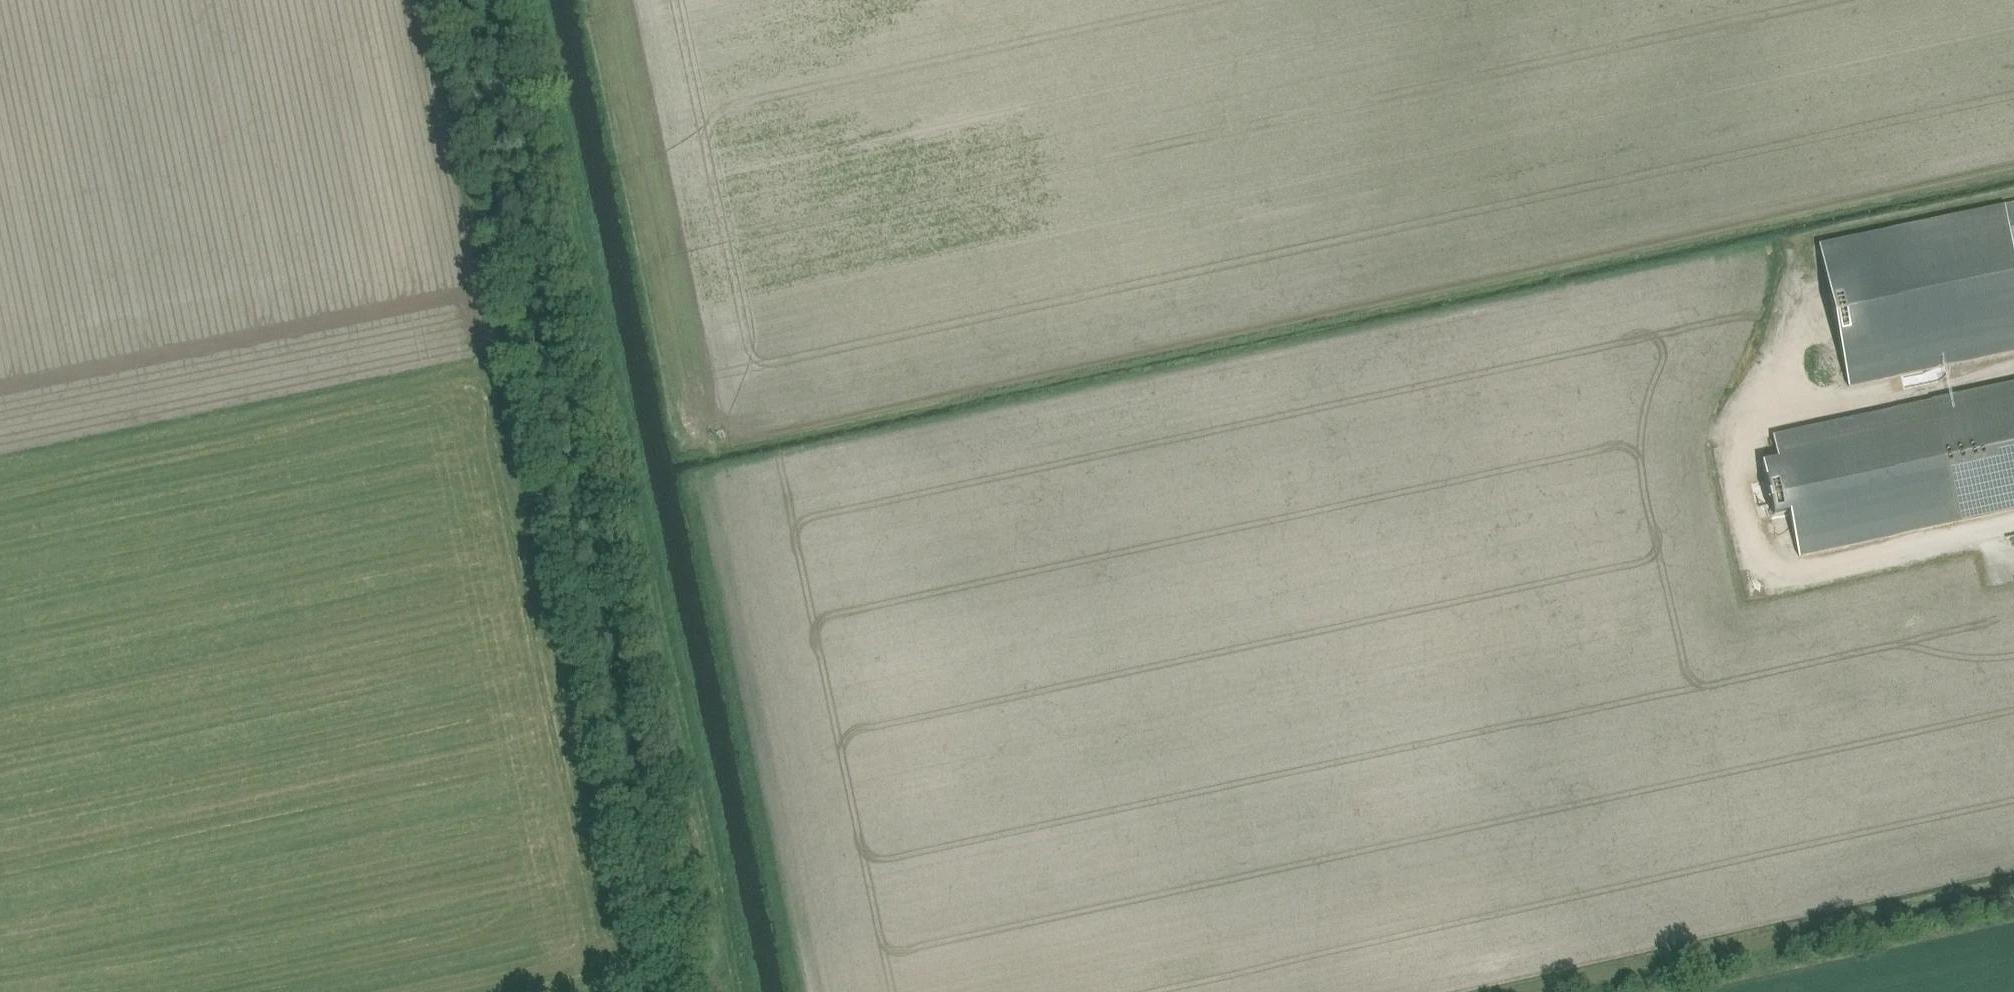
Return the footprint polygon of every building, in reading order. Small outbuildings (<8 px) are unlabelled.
[(2008,206),(1940,221),(1933,222),(1928,223),(1820,247),(1850,389),(1961,365),(2013,354),(2013,204),(2008,206)] [(1773,436),(1778,458),(1762,462),(1774,516),(1790,512),(1799,556),(2013,510),(2013,385),(1773,436)]
